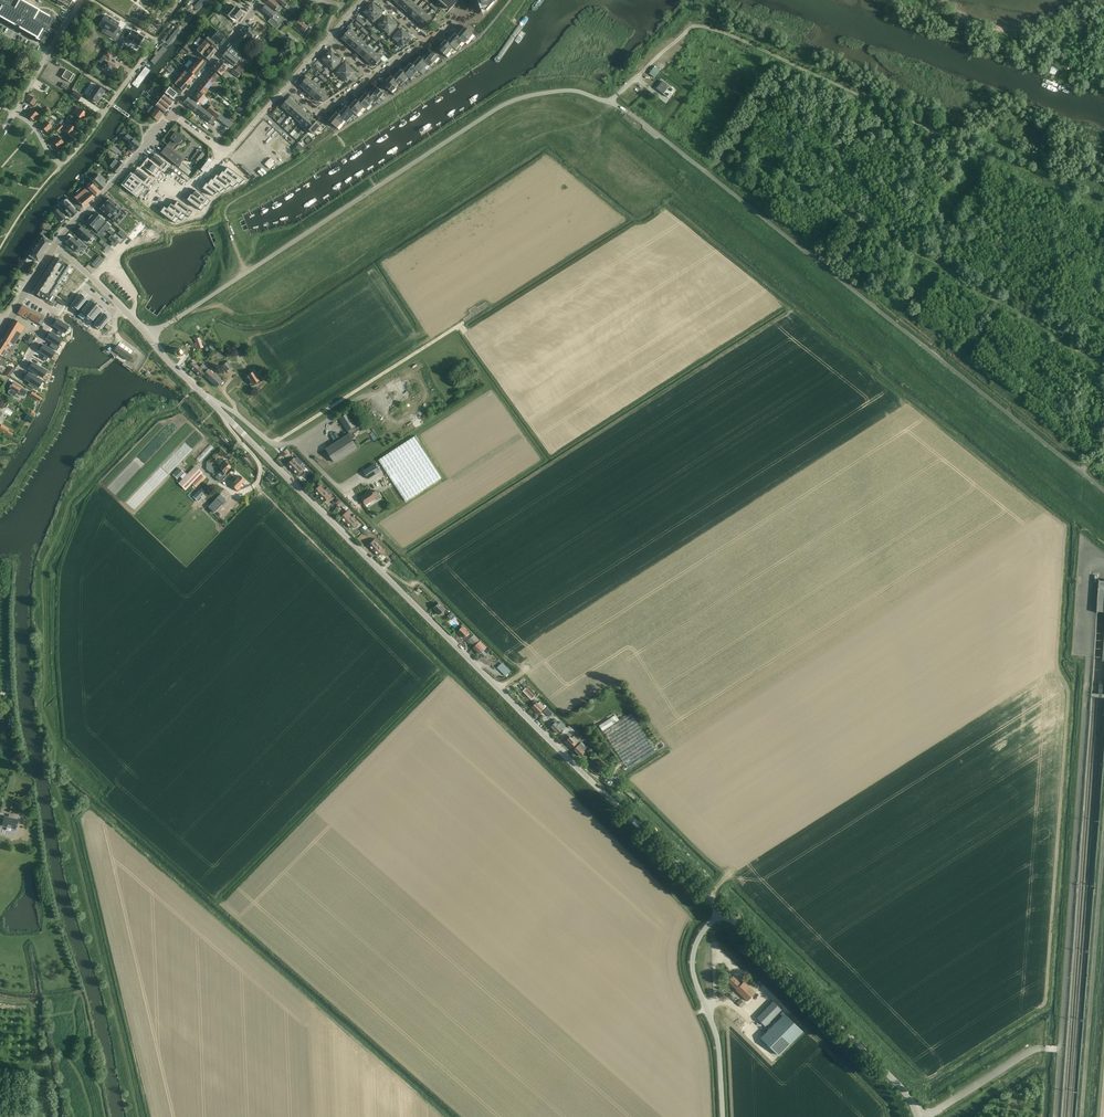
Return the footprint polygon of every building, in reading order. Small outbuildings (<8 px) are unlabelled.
[(3,18),(4,17),(7,19),(6,20),(15,25),(15,26),(16,25),(19,27),(18,28),(19,28),(19,27),(28,33),(29,32),(32,33),(31,34),(40,39),(39,41),(43,43),(49,33),(51,34),(53,30),(49,29),(55,18),(51,16),(50,17),(41,12),(40,13),(37,12),(38,11),(20,0),(19,1),(17,0),(0,0),(0,17),(3,18)] [(193,7),(198,11),(207,0),(200,0),(193,7)] [(282,7),(274,0),(270,0),(267,3),(278,12),(282,7)] [(289,3),(286,0),(276,0),(285,8),(287,9),(287,10),(289,11),(293,14),(297,9),(293,6),(291,5),(289,3)] [(402,7),(406,11),(409,8),(413,3),(410,0),(408,0),(402,7)] [(439,1),(449,10),(458,0),(439,0),(439,1)] [(480,9),(482,15),(487,10),(496,0),(477,0),(480,9)] [(369,18),(377,8),(375,6),(376,6),(373,3),(371,5),(369,3),(361,12),(369,18)] [(409,8),(406,11),(411,15),(418,7),(413,3),(409,8)] [(230,4),(223,13),(234,22),(234,21),(236,19),(237,20),(243,12),(236,7),(235,8),(230,4)] [(266,5),(262,10),(271,18),(280,25),(284,20),(266,5)] [(418,7),(411,15),(415,19),(423,11),(424,10),(424,9),(419,5),(418,7)] [(379,21),(384,16),(381,14),(383,12),(380,10),(379,10),(377,8),(369,18),(374,23),(376,19),(379,21)] [(423,11),(415,19),(420,23),(427,15),(423,11)] [(193,15),(189,12),(181,24),(184,26),(193,15)] [(427,15),(420,23),(424,27),(431,19),(427,15)] [(102,22),(100,25),(108,30),(105,34),(109,36),(114,39),(113,39),(114,39),(121,28),(117,25),(118,23),(106,16),(103,21),(102,21),(101,22),(102,22)] [(311,25),(313,22),(306,16),(304,19),(311,25)] [(318,23),(321,19),(318,16),(314,20),(313,21),(317,24),(318,23)] [(384,30),(392,21),(390,19),(387,16),(386,18),(384,16),(379,21),(376,24),(383,31),(384,30)] [(304,32),(308,27),(296,17),(292,22),(304,32)] [(390,37),(398,28),(396,26),(397,25),(394,22),(394,23),(392,21),(384,30),(389,33),(388,35),(390,37)] [(252,42),(258,35),(247,26),(232,45),(240,51),(249,40),(252,42)] [(347,43),(354,34),(350,31),(351,29),(348,27),(341,35),(343,37),(342,38),(347,43)] [(461,28),(459,29),(462,32),(469,39),(473,34),(472,33),(465,27),(462,29),(461,28)] [(181,30),(178,28),(165,43),(169,46),(181,30)] [(397,44),(406,34),(404,32),(405,31),(402,29),(400,30),(398,28),(390,37),(397,44)] [(465,43),(469,39),(459,29),(456,31),(458,32),(456,34),(465,43)] [(126,31),(121,39),(129,44),(131,41),(139,46),(144,38),(139,35),(139,34),(136,32),(136,33),(131,30),(130,33),(126,31)] [(213,35),(211,38),(212,38),(220,45),(225,38),(217,32),(214,35),(213,35)] [(451,34),(449,36),(459,45),(463,41),(456,34),(455,33),(453,36),(451,34)] [(358,38),(354,34),(347,43),(351,46),(358,38)] [(406,34),(397,44),(402,48),(405,45),(408,47),(414,42),(410,39),(412,38),(409,35),(408,35),(406,34)] [(456,49),(459,45),(449,36),(447,37),(448,38),(446,41),(456,49)] [(199,37),(195,42),(200,46),(198,47),(196,50),(203,56),(208,60),(209,60),(211,58),(209,56),(206,53),(206,52),(211,47),(204,41),(199,37)] [(208,37),(204,41),(211,47),(214,43),(211,39),(208,37)] [(363,42),(363,43),(364,41),(359,37),(358,38),(351,46),(356,50),(363,42)] [(441,41),(439,42),(450,52),(453,47),(446,41),(445,40),(443,42),(441,41)] [(367,46),(363,43),(363,42),(356,50),(360,54),(367,46)] [(446,56),(450,52),(439,42),(437,44),(438,45),(436,47),(446,56)] [(231,45),(226,51),(234,58),(235,57),(238,60),(240,61),(241,58),(242,58),(244,56),(241,54),(239,52),(231,45)] [(166,49),(163,46),(151,61),(154,64),(166,49)] [(185,46),(182,49),(182,50),(186,53),(187,54),(190,50),(185,46)] [(365,58),(372,50),(367,46),(360,54),(365,58)] [(206,52),(206,53),(209,56),(211,58),(216,51),(211,47),(206,52)] [(107,50),(103,55),(109,60),(113,55),(107,50)] [(327,66),(336,56),(334,54),(334,53),(331,51),(330,52),(327,50),(320,59),(327,66)] [(372,50),(365,58),(369,62),(376,54),(372,50)] [(426,51),(424,52),(434,62),(438,57),(437,57),(431,51),(430,50),(428,52),(427,52),(426,51)] [(225,53),(222,56),(234,66),(238,60),(235,57),(234,58),(226,51),(225,53)] [(431,66),(434,62),(424,52),(421,54),(423,55),(421,57),(428,64),(431,66)] [(376,54),(369,62),(374,66),(376,64),(378,66),(385,62),(381,59),(382,57),(377,53),(376,54)] [(110,64),(105,61),(106,59),(103,56),(99,62),(103,64),(100,68),(111,75),(116,69),(114,67),(114,66),(110,63),(110,64)] [(336,56),(327,66),(332,70),(333,68),(334,68),(336,70),(342,63),(340,61),(341,59),(338,57),(336,56)] [(416,57),(414,59),(425,68),(428,64),(421,57),(420,56),(418,59),(416,57)] [(193,61),(187,69),(194,75),(201,67),(200,67),(204,62),(200,59),(197,62),(194,60),(194,61),(193,61)] [(421,73),(425,68),(414,59),(412,60),(413,62),(411,64),(419,71),(421,73)] [(227,72),(229,70),(230,69),(219,60),(212,68),(221,75),(225,70),(227,72)] [(342,63),(336,70),(338,72),(336,74),(341,78),(350,68),(348,66),(349,66),(346,63),(344,65),(342,63)] [(407,64),(404,65),(415,75),(419,71),(411,64),(410,63),(408,65),(407,64)] [(411,79),(415,75),(404,65),(402,67),(403,68),(401,70),(409,77),(411,79)] [(239,66),(235,70),(240,74),(244,70),(239,66)] [(1052,66),(1049,74),(1055,76),(1058,71),(1059,72),(1060,69),(1052,66)] [(134,81),(132,84),(138,88),(140,85),(139,85),(150,71),(145,67),(135,81),(134,81)] [(660,71),(654,67),(649,73),(655,78),(660,71)] [(350,68),(341,78),(346,83),(349,79),(353,83),(360,79),(354,74),(355,72),(353,70),(352,70),(350,68)] [(187,69),(183,74),(191,81),(193,79),(195,77),(196,76),(195,76),(194,75),(187,69)] [(397,70),(395,72),(405,81),(409,77),(401,70),(400,69),(398,72),(397,70)] [(71,83),(75,75),(66,70),(61,77),(71,83)] [(205,77),(205,78),(220,90),(222,88),(218,84),(214,81),(217,78),(218,76),(211,70),(205,77)] [(401,85),(405,81),(395,72),(392,73),(394,74),(392,77),(401,85)] [(183,91),(191,81),(183,74),(179,79),(174,84),(183,91)] [(312,82),(308,78),(309,77),(306,74),(299,82),(302,84),(301,86),(305,90),(312,82)] [(387,77),(385,78),(395,88),(399,83),(392,77),(391,76),(389,78),(387,77)] [(195,89),(197,90),(197,91),(198,91),(203,96),(204,95),(208,91),(207,90),(210,86),(214,89),(218,92),(219,90),(220,90),(205,78),(195,89)] [(392,92),(395,88),(385,78),(383,80),(384,81),(382,83),(392,92)] [(317,86),(318,84),(313,80),(312,82),(305,90),(310,94),(317,86)] [(668,97),(674,90),(662,81),(657,89),(668,97)] [(97,102),(98,100),(104,92),(104,91),(95,85),(91,90),(87,96),(97,102)] [(321,90),(321,89),(317,86),(310,94),(314,98),(321,90)] [(372,87),(369,89),(380,98),(384,93),(383,93),(377,88),(376,87),(375,86),(373,89),(372,87)] [(164,93),(173,100),(177,94),(169,87),(164,93)] [(321,90),(314,98),(319,102),(321,100),(324,102),(330,98),(326,94),(327,92),(322,88),(321,89),(321,90)] [(376,102),(380,98),(369,89),(367,90),(368,91),(366,94),(376,102)] [(78,101),(82,96),(74,90),(73,91),(70,96),(78,101)] [(193,98),(191,100),(193,102),(196,104),(198,102),(199,103),(200,103),(204,97),(205,96),(204,95),(203,96),(198,91),(193,97),(193,98)] [(362,94),(360,95),(370,104),(374,100),(366,94),(366,93),(364,95),(362,94)] [(33,106),(37,101),(30,95),(26,100),(33,106)] [(161,99),(170,106),(173,102),(165,95),(161,99)] [(367,109),(370,104),(360,95),(357,97),(359,98),(357,100),(364,107),(367,109)] [(243,109),(248,103),(245,100),(240,96),(237,99),(242,103),(239,106),(243,109)] [(188,97),(183,102),(184,103),(193,110),(211,124),(216,118),(229,128),(233,123),(224,116),(221,113),(216,109),(211,105),(208,108),(206,111),(203,109),(203,108),(198,104),(197,105),(196,104),(193,102),(191,100),(188,98),(188,97)] [(286,112),(295,102),(293,101),(292,101),(293,100),(290,98),(288,100),(286,97),(278,106),(286,112)] [(167,109),(170,106),(161,99),(158,102),(167,109)] [(352,100),(350,102),(361,111),(364,107),(357,100),(356,99),(354,101),(352,100)] [(164,113),(167,109),(158,102),(155,106),(164,113)] [(290,116),(299,106),(298,105),(297,105),(297,104),(295,102),(286,112),(290,116)] [(357,115),(361,111),(350,102),(348,103),(349,104),(347,107),(355,113),(357,115)] [(152,106),(147,112),(148,114),(151,115),(156,120),(157,121),(163,114),(155,108),(155,109),(152,106)] [(295,120),(303,110),(302,109),(301,109),(302,108),(299,106),(290,116),(295,120)] [(343,107),(340,108),(351,117),(355,113),(347,107),(346,106),(344,108),(343,107)] [(82,119),(86,113),(77,107),(75,111),(78,113),(76,115),(82,119)] [(339,111),(337,113),(345,120),(347,122),(351,117),(340,108),(338,109),(339,111)] [(33,120),(38,114),(31,109),(28,112),(30,113),(28,115),(33,120)] [(303,110),(295,120),(299,124),(308,114),(307,113),(306,112),(303,110)] [(333,113),(331,114),(341,124),(345,120),(337,113),(336,112),(334,114),(333,113)] [(304,128),(312,118),(311,117),(310,116),(311,116),(308,114),(299,124),(304,128)] [(337,128),(341,124),(331,114),(328,116),(330,117),(327,120),(337,128)] [(309,130),(317,122),(316,121),(315,120),(312,118),(304,128),(308,132),(310,130),(309,130)] [(46,132),(52,126),(45,120),(43,123),(44,124),(41,127),(46,132)] [(309,130),(310,130),(314,134),(318,130),(321,132),(325,127),(322,124),(321,125),(319,123),(318,124),(318,123),(317,122),(309,130)] [(71,134),(75,128),(68,123),(66,127),(67,128),(66,131),(71,134)] [(135,152),(141,145),(125,132),(121,137),(132,147),(131,148),(135,152)] [(178,167),(184,159),(172,149),(182,137),(175,132),(170,138),(171,139),(167,145),(161,153),(178,167)] [(58,147),(63,142),(57,135),(55,138),(56,139),(53,142),(58,147)] [(299,143),(296,147),(301,152),(304,148),(299,143)] [(202,152),(196,160),(199,162),(205,155),(202,152)] [(152,158),(150,160),(163,170),(167,165),(154,155),(153,155),(151,157),(152,158)] [(270,169),(274,164),(273,163),(274,161),(270,158),(265,164),(270,169)] [(117,173),(124,165),(116,159),(109,167),(117,173)] [(148,160),(144,165),(157,175),(161,170),(148,160)] [(188,175),(191,172),(181,164),(178,168),(188,175)] [(222,171),(221,171),(239,184),(240,185),(245,181),(244,180),(227,167),(223,172),(222,171)] [(136,170),(133,174),(135,176),(147,185),(151,180),(140,171),(138,172),(136,170)] [(217,175),(216,175),(232,187),(233,187),(234,188),(239,184),(221,171),(218,176),(217,175)] [(101,190),(106,185),(103,183),(106,180),(100,174),(92,182),(100,190),(101,190)] [(131,175),(127,180),(140,190),(144,185),(131,175)] [(212,179),(211,179),(226,190),(227,191),(232,187),(216,175),(213,180),(212,179)] [(207,183),(206,183),(220,193),(221,194),(226,190),(211,179),(208,184),(207,183)] [(127,180),(124,185),(137,195),(140,190),(127,180)] [(206,183),(202,189),(213,196),(215,197),(220,193),(206,183)] [(88,189),(88,190),(95,196),(100,191),(93,184),(88,189)] [(89,193),(85,188),(83,190),(78,195),(75,197),(79,202),(84,207),(94,197),(90,193),(89,193)] [(119,188),(114,195),(125,204),(129,200),(132,203),(133,201),(136,203),(138,200),(126,191),(125,192),(119,188)] [(192,195),(191,195),(207,207),(211,202),(197,191),(196,192),(193,196),(192,195)] [(188,200),(187,201),(202,211),(206,206),(207,207),(191,195),(191,196),(188,200)] [(105,202),(104,203),(116,214),(121,209),(109,198),(108,199),(107,199),(105,202)] [(66,201),(60,206),(65,210),(71,218),(72,218),(78,213),(69,203),(66,201)] [(170,204),(188,217),(192,212),(177,201),(173,206),(170,204)] [(101,207),(99,209),(111,220),(116,214),(104,203),(104,204),(103,204),(100,207),(101,207)] [(164,207),(163,207),(182,220),(185,215),(188,217),(170,204),(167,209),(164,207)] [(163,207),(160,212),(175,223),(178,218),(181,220),(182,220),(163,207)] [(57,210),(54,214),(62,221),(65,217),(57,210)] [(94,211),(90,216),(102,227),(107,223),(94,211)] [(156,213),(153,218),(162,225),(165,220),(156,213)] [(90,216),(85,221),(98,232),(102,227),(90,216)] [(38,262),(52,242),(47,238),(48,237),(46,236),(53,226),(48,223),(40,234),(42,236),(28,256),(29,256),(25,261),(31,265),(35,260),(38,262)] [(81,227),(75,233),(87,243),(93,237),(81,227)] [(120,231),(118,233),(125,240),(127,237),(120,231)] [(71,237),(66,243),(76,252),(79,247),(84,252),(88,248),(79,239),(77,242),(71,237)] [(99,256),(92,264),(96,268),(104,260),(99,256)] [(57,257),(34,292),(38,296),(39,296),(40,295),(48,301),(52,294),(58,283),(59,284),(70,267),(61,261),(61,260),(57,257)] [(80,294),(70,306),(76,311),(79,307),(82,309),(86,303),(84,301),(86,299),(80,294)] [(90,301),(80,313),(85,317),(95,305),(90,301)] [(23,305),(18,314),(23,317),(25,314),(26,314),(25,316),(27,317),(38,323),(41,325),(44,318),(42,317),(42,316),(23,305)] [(95,305),(85,317),(91,322),(98,313),(101,310),(95,305)] [(99,314),(94,319),(97,321),(93,325),(99,330),(109,318),(103,314),(101,316),(99,314)] [(57,319),(53,326),(59,329),(56,333),(60,335),(63,332),(65,333),(69,327),(57,319)] [(2,356),(8,347),(9,345),(10,343),(13,345),(25,326),(14,320),(2,338),(0,342),(0,355),(2,356)] [(50,332),(46,338),(52,342),(49,346),(57,351),(59,348),(59,347),(59,346),(58,345),(61,340),(61,339),(50,332)] [(29,335),(25,342),(29,344),(33,337),(29,335)] [(198,350),(203,348),(199,337),(194,339),(198,350)] [(175,352),(175,353),(175,354),(175,355),(176,355),(176,356),(177,356),(178,356),(178,357),(179,357),(180,357),(180,356),(181,356),(182,356),(182,355),(183,355),(183,354),(183,353),(183,352),(187,349),(189,346),(187,343),(184,346),(181,348),(180,348),(179,348),(178,348),(177,348),(176,349),(175,350),(175,351),(175,352)] [(43,345),(39,351),(45,355),(42,359),(46,361),(49,357),(50,358),(54,352),(43,345)] [(118,345),(114,350),(119,353),(127,359),(130,361),(134,356),(118,345)] [(192,361),(188,366),(193,371),(201,377),(203,375),(216,387),(222,381),(208,369),(206,367),(207,367),(203,363),(199,367),(193,362),(192,361)] [(227,361),(222,365),(226,371),(232,367),(231,366),(227,361)] [(32,362),(28,369),(33,372),(32,374),(36,377),(38,375),(42,377),(46,371),(32,362)] [(272,375),(269,370),(267,372),(266,371),(262,373),(263,374),(262,375),(264,379),(272,375)] [(254,371),(246,376),(252,385),(253,386),(257,383),(259,383),(260,381),(262,380),(259,375),(258,373),(256,374),(254,371)] [(28,373),(25,379),(29,382),(27,385),(31,388),(34,385),(38,387),(42,381),(36,378),(36,377),(32,374),(32,375),(28,373)] [(9,390),(8,391),(9,393),(8,393),(14,397),(17,393),(18,392),(24,396),(25,395),(27,391),(24,389),(21,387),(14,382),(12,385),(10,385),(9,386),(10,388),(9,388),(11,389),(10,390),(9,390)] [(0,400),(0,403),(1,404),(0,405),(5,408),(6,408),(10,401),(2,396),(0,400)] [(11,416),(13,412),(6,408),(5,408),(3,411),(11,416)] [(355,437),(353,433),(358,430),(348,413),(339,419),(349,434),(326,449),(335,463),(358,448),(352,439),(355,437)] [(397,447),(378,460),(406,501),(410,498),(441,478),(414,436),(397,447)] [(209,445),(197,458),(200,462),(213,448),(209,445)] [(294,458),(287,465),(292,470),(295,467),(299,464),(298,463),(301,461),(297,457),(295,459),(294,458)] [(295,467),(292,470),(298,475),(300,477),(305,472),(303,470),(305,468),(304,467),(306,465),(301,461),(298,463),(299,464),(295,467)] [(219,472),(215,477),(219,482),(224,477),(224,476),(226,475),(225,473),(230,467),(230,466),(228,464),(227,464),(225,462),(220,468),(217,470),(219,472)] [(210,472),(214,468),(209,463),(206,467),(206,468),(210,472)] [(371,479),(377,475),(376,474),(379,472),(374,464),(363,471),(368,479),(370,477),(371,479)] [(185,489),(201,473),(195,466),(186,475),(184,473),(180,477),(182,479),(179,483),(185,489)] [(177,478),(183,472),(179,468),(173,474),(177,478)] [(201,475),(192,484),(196,487),(205,478),(201,475)] [(234,483),(232,486),(237,491),(241,487),(240,486),(245,481),(240,476),(234,482),(234,483)] [(321,484),(314,491),(319,496),(325,490),(321,486),(322,485),(321,484)] [(325,490),(319,496),(319,497),(324,502),(326,500),(329,497),(331,495),(331,494),(333,493),(328,487),(325,490)] [(193,496),(193,497),(197,500),(201,496),(205,492),(200,488),(193,496)] [(373,492),(371,490),(360,497),(365,505),(376,498),(377,500),(381,497),(376,490),(373,492)] [(214,512),(226,499),(221,494),(208,507),(209,508),(207,510),(211,514),(213,512),(214,512)] [(338,507),(335,510),(336,511),(339,509),(339,508),(341,506),(346,511),(348,509),(349,508),(346,506),(346,505),(341,501),(339,503),(336,506),(338,507)] [(347,511),(340,518),(345,523),(352,517),(348,513),(349,512),(347,511)] [(352,517),(345,523),(351,528),(353,526),(355,528),(358,525),(356,523),(358,521),(357,520),(356,521),(352,517)] [(371,543),(368,546),(373,551),(380,545),(376,541),(376,540),(375,539),(373,540),(371,543)] [(380,545),(373,551),(378,556),(381,553),(383,555),(385,553),(384,551),(386,549),(384,548),(384,549),(380,545)] [(440,615),(445,610),(438,603),(433,608),(440,615)] [(467,632),(462,627),(457,632),(463,638),(468,633),(469,632),(468,631),(467,632)] [(470,638),(467,641),(472,646),(472,647),(476,643),(475,643),(471,638),(470,638)] [(477,643),(473,648),(477,651),(475,653),(478,655),(479,654),(480,654),(481,653),(484,650),(486,648),(487,647),(480,641),(477,643)] [(502,662),(497,668),(506,676),(508,673),(511,671),(502,662)] [(526,688),(523,691),(531,700),(534,697),(530,692),(531,691),(532,691),(529,687),(528,687),(527,689),(526,688)] [(538,704),(534,701),(532,703),(534,705),(531,707),(539,714),(543,710),(543,709),(546,706),(545,705),(544,706),(540,702),(538,704)] [(550,717),(553,714),(547,709),(544,712),(550,717)] [(614,723),(602,731),(628,769),(655,750),(630,713),(614,723)] [(599,725),(602,731),(614,723),(610,718),(599,725)] [(551,723),(552,725),(551,726),(558,733),(563,729),(565,726),(561,722),(561,721),(559,723),(555,719),(551,723)] [(572,738),(568,734),(565,738),(567,740),(565,741),(572,748),(577,743),(579,741),(574,736),(572,738)] [(580,756),(585,752),(584,751),(586,749),(580,743),(573,750),(580,756)] [(595,756),(589,761),(601,773),(606,768),(595,756)] [(2,825),(2,826),(6,827),(10,828),(11,828),(15,829),(16,829),(16,827),(18,822),(18,819),(13,818),(8,817),(4,816),(4,818),(1,817),(0,817),(0,825),(2,825)] [(741,984),(733,976),(728,981),(736,989),(747,1001),(755,992),(744,981),(741,984)] [(740,999),(737,1003),(741,1007),(745,1004),(740,999)] [(765,1026),(781,1010),(773,1001),(757,1018),(765,1026)] [(802,1031),(784,1013),(760,1038),(778,1056),(802,1031)]
